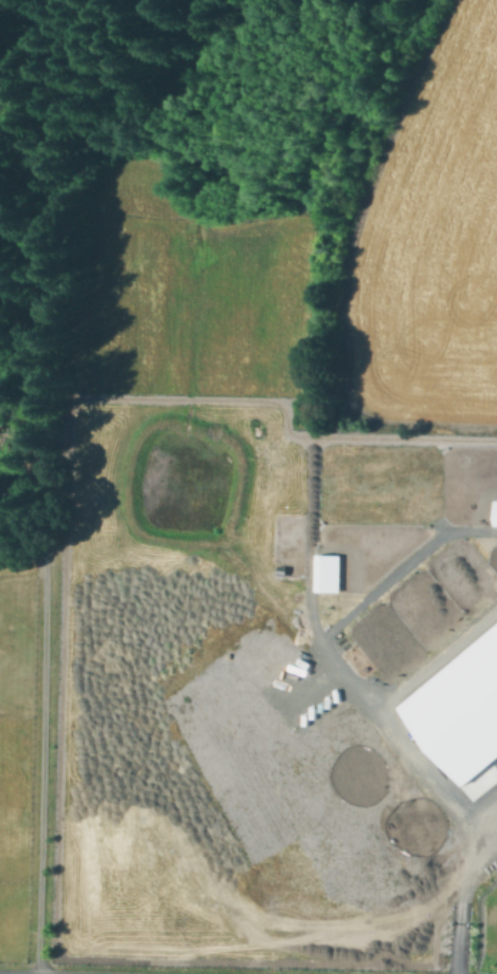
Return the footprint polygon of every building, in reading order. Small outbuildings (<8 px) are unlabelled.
[(339,556),(338,591),(313,590),(315,555),(339,556)] [(398,707),(496,623),(496,756),(463,784),(398,707)] [(249,695),(306,647),(344,692),(287,740),(249,695)]
